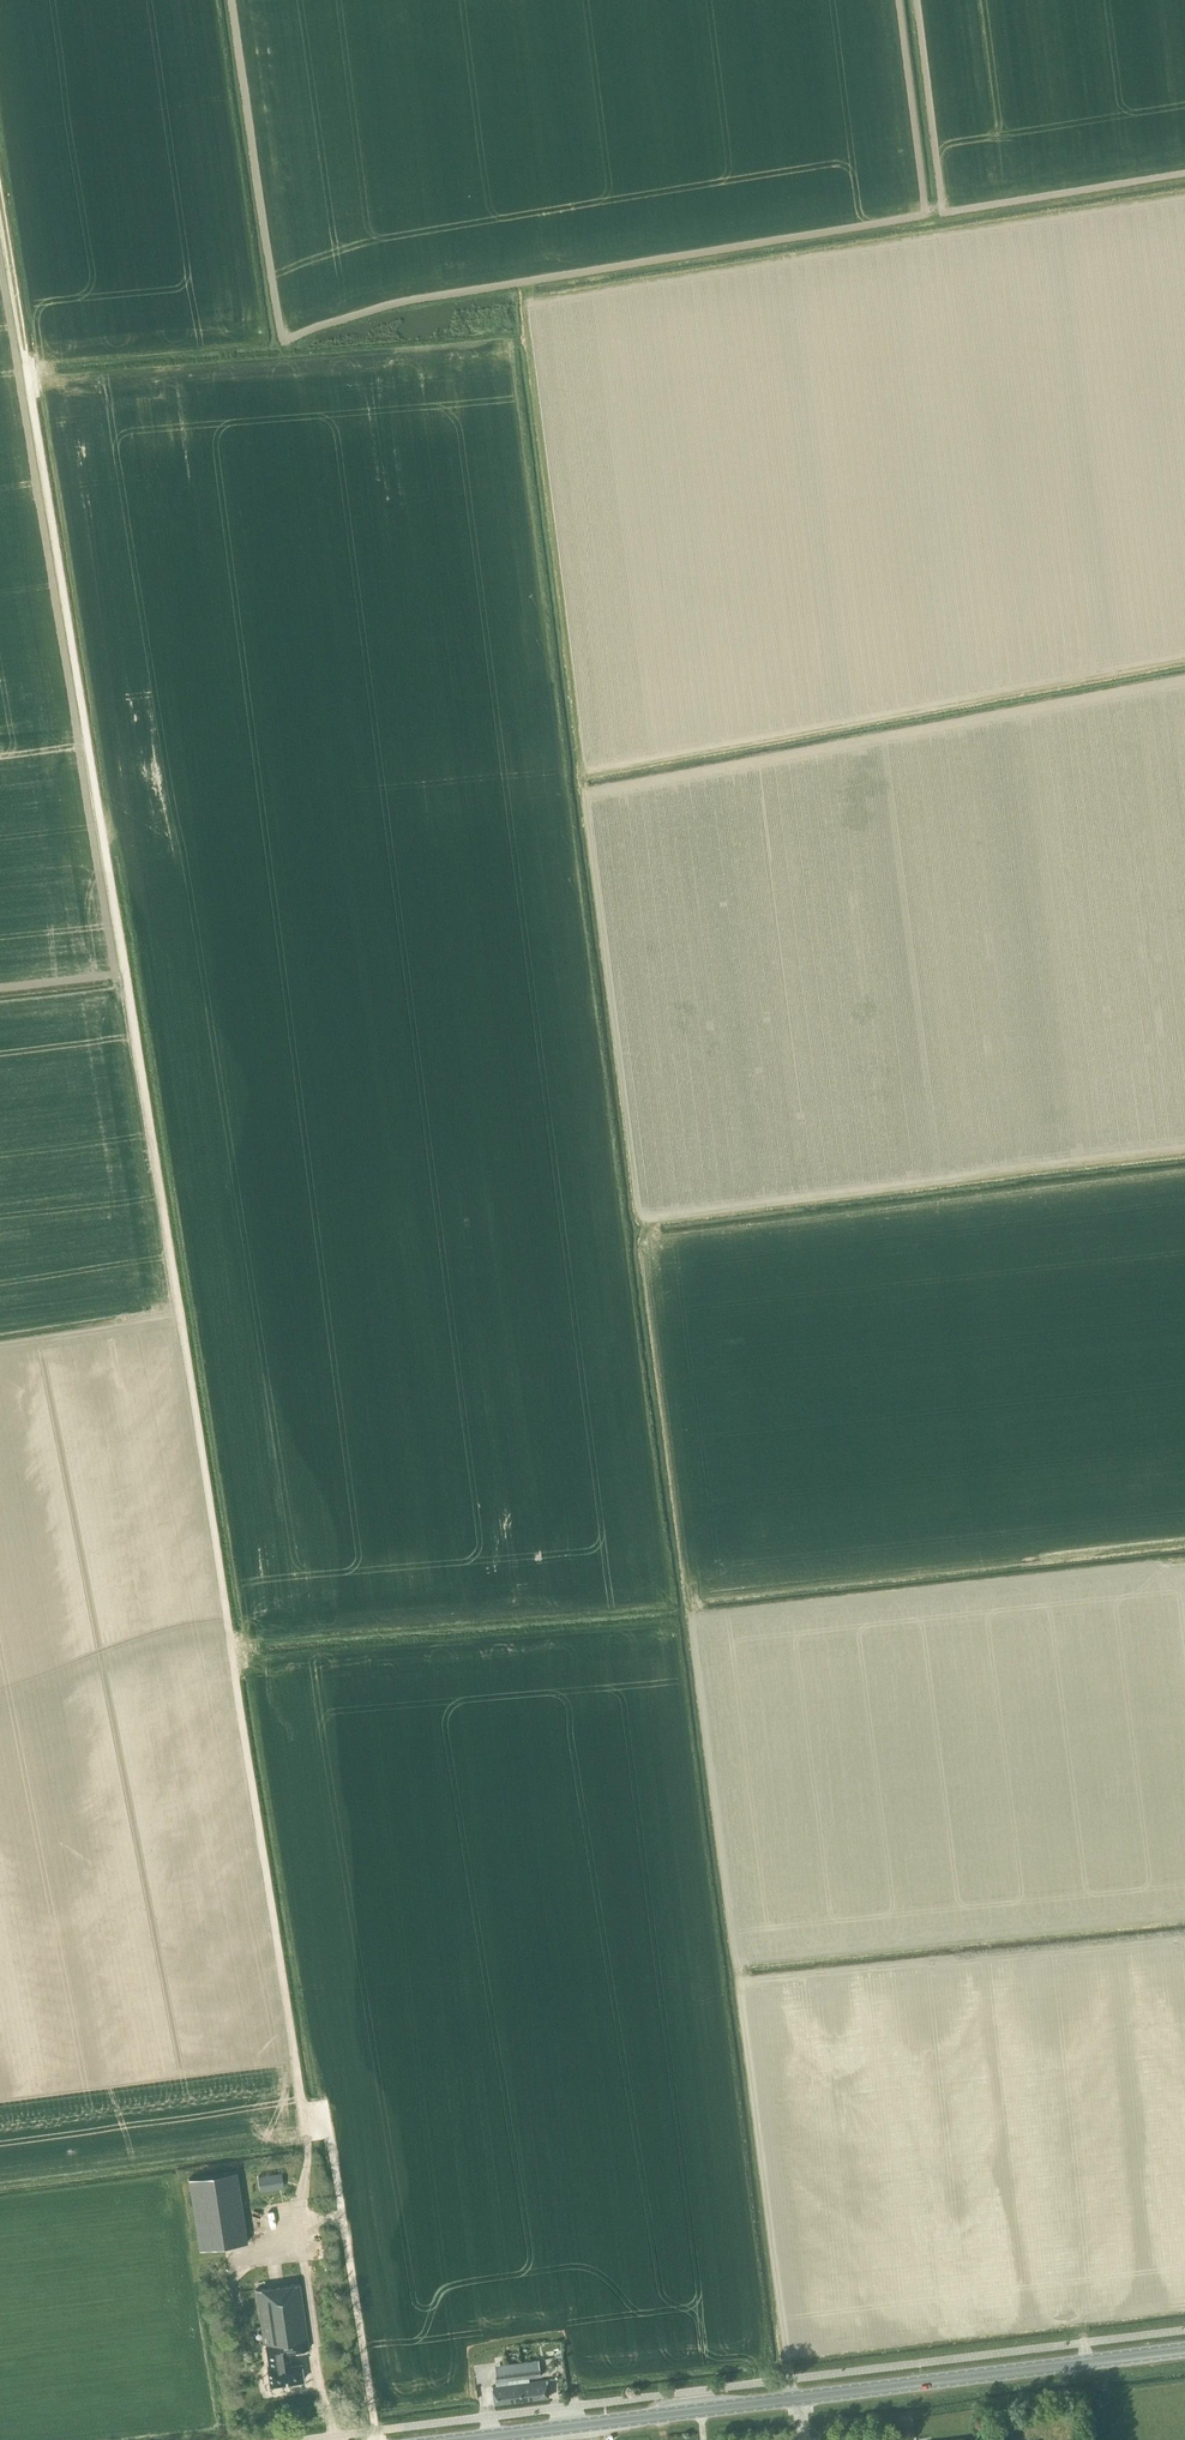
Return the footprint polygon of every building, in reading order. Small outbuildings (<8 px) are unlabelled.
[(199,2246),(247,2240),(238,2169),(190,2175),(199,2246)] [(257,2179),(260,2192),(277,2189),(275,2176),(257,2179)] [(288,2352),(309,2349),(299,2283),(255,2290),(263,2345),(265,2344),(268,2367),(266,2367),(268,2386),(303,2380),(301,2362),(290,2364),(288,2352)] [(540,2375),(539,2367),(538,2359),(517,2362),(518,2370),(519,2378),(518,2378),(519,2383),(520,2383),(522,2399),(549,2396),(547,2380),(530,2382),(529,2377),(540,2375)] [(519,2378),(518,2370),(517,2362),(495,2365),(497,2381),(518,2378),(519,2378)] [(494,2403),(522,2399),(520,2383),(519,2383),(492,2386),(494,2403)]
